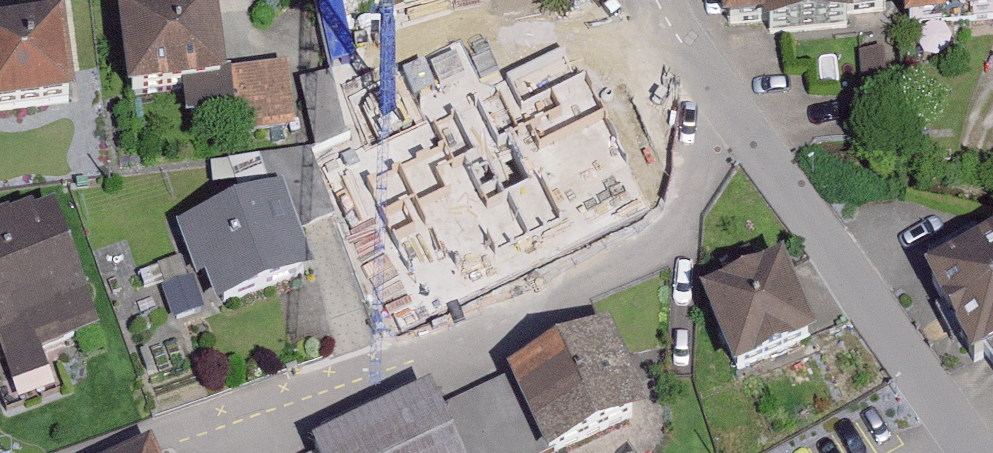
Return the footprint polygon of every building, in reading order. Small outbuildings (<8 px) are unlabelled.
[(122,3),(132,88),(185,83),(228,77),(219,0),(147,0),(122,3)] [(726,21),(894,8),(894,0),(724,0),(726,21)] [(905,22),(992,14),(992,0),(903,0),(905,22)] [(0,19),(0,103),(74,95),(64,12),(0,19)] [(414,53),(380,62),(382,105),(431,92),(414,53)] [(289,65),(238,71),(245,130),(296,124),(289,65)] [(329,72),(302,79),(316,148),(345,135),(329,72)] [(232,108),(228,77),(185,83),(189,114),(232,108)] [(609,84),(501,143),(547,227),(655,168),(609,84)] [(230,160),(245,199),(284,184),(301,229),(336,217),(310,148),(230,160)] [(428,181),(359,206),(390,293),(460,269),(428,181)] [(245,199),(178,223),(197,274),(206,271),(218,304),(315,268),(301,229),(284,184),(245,199)] [(0,213),(0,341),(13,381),(47,370),(39,346),(98,327),(56,203),(34,210),(33,206),(11,213),(10,210),(0,213)] [(945,279),(983,366),(992,375),(992,258),(945,279)] [(787,269),(701,304),(732,380),(818,345),(787,269)] [(193,277),(163,288),(174,318),(204,308),(193,277)] [(630,340),(464,412),(483,452),(591,452),(667,418),(630,340)] [(315,447),(318,452),(478,452),(450,392),(315,447)]
